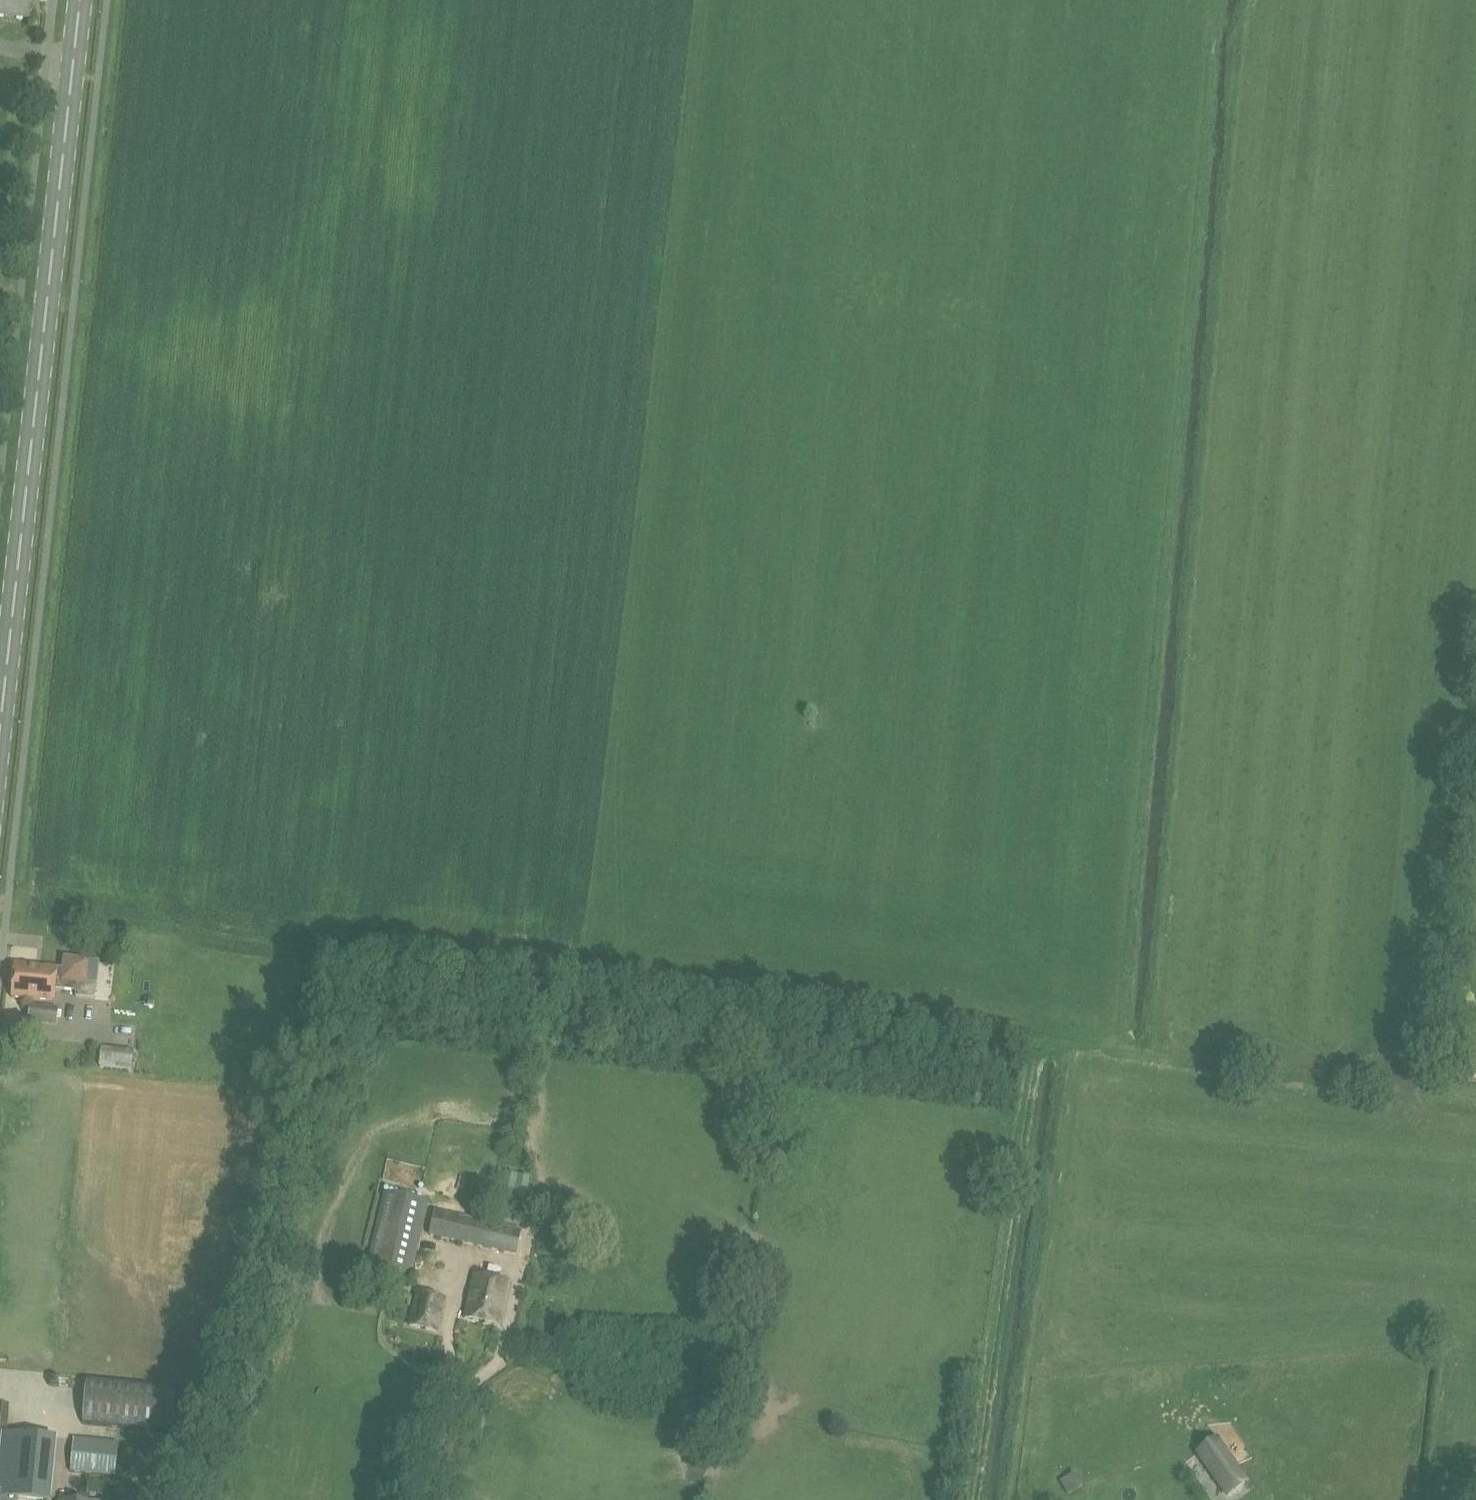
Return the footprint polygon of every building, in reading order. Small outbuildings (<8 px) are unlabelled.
[(29,19),(31,0),(0,0),(0,16),(29,19)] [(64,956),(61,967),(15,964),(12,997),(55,1002),(56,989),(77,991),(77,997),(95,999),(97,984),(99,961),(89,959),(64,956)] [(31,1006),(28,1023),(57,1025),(60,1008),(31,1006)] [(132,1069),(134,1052),(102,1048),(100,1065),(132,1069)] [(425,1201),(388,1192),(368,1276),(405,1285),(425,1201)] [(429,1235),(517,1255),(523,1229),(435,1210),(429,1235)] [(500,1326),(510,1281),(475,1273),(465,1318),(500,1326)] [(438,1330),(445,1297),(417,1292),(410,1324),(438,1330)] [(88,1376),(83,1425),(172,1435),(178,1385),(88,1376)] [(13,1434),(3,1433),(0,1464),(0,1499),(19,1499),(19,1498),(34,1499),(51,1499),(58,1438),(13,1434)] [(1227,1496),(1248,1481),(1217,1436),(1193,1452),(1227,1496)] [(71,1472),(116,1477),(120,1443),(74,1438),(71,1472)] [(1060,1481),(1067,1495),(1084,1488),(1077,1474),(1060,1481)] [(154,1491),(132,1489),(131,1499),(153,1499),(154,1491)]
